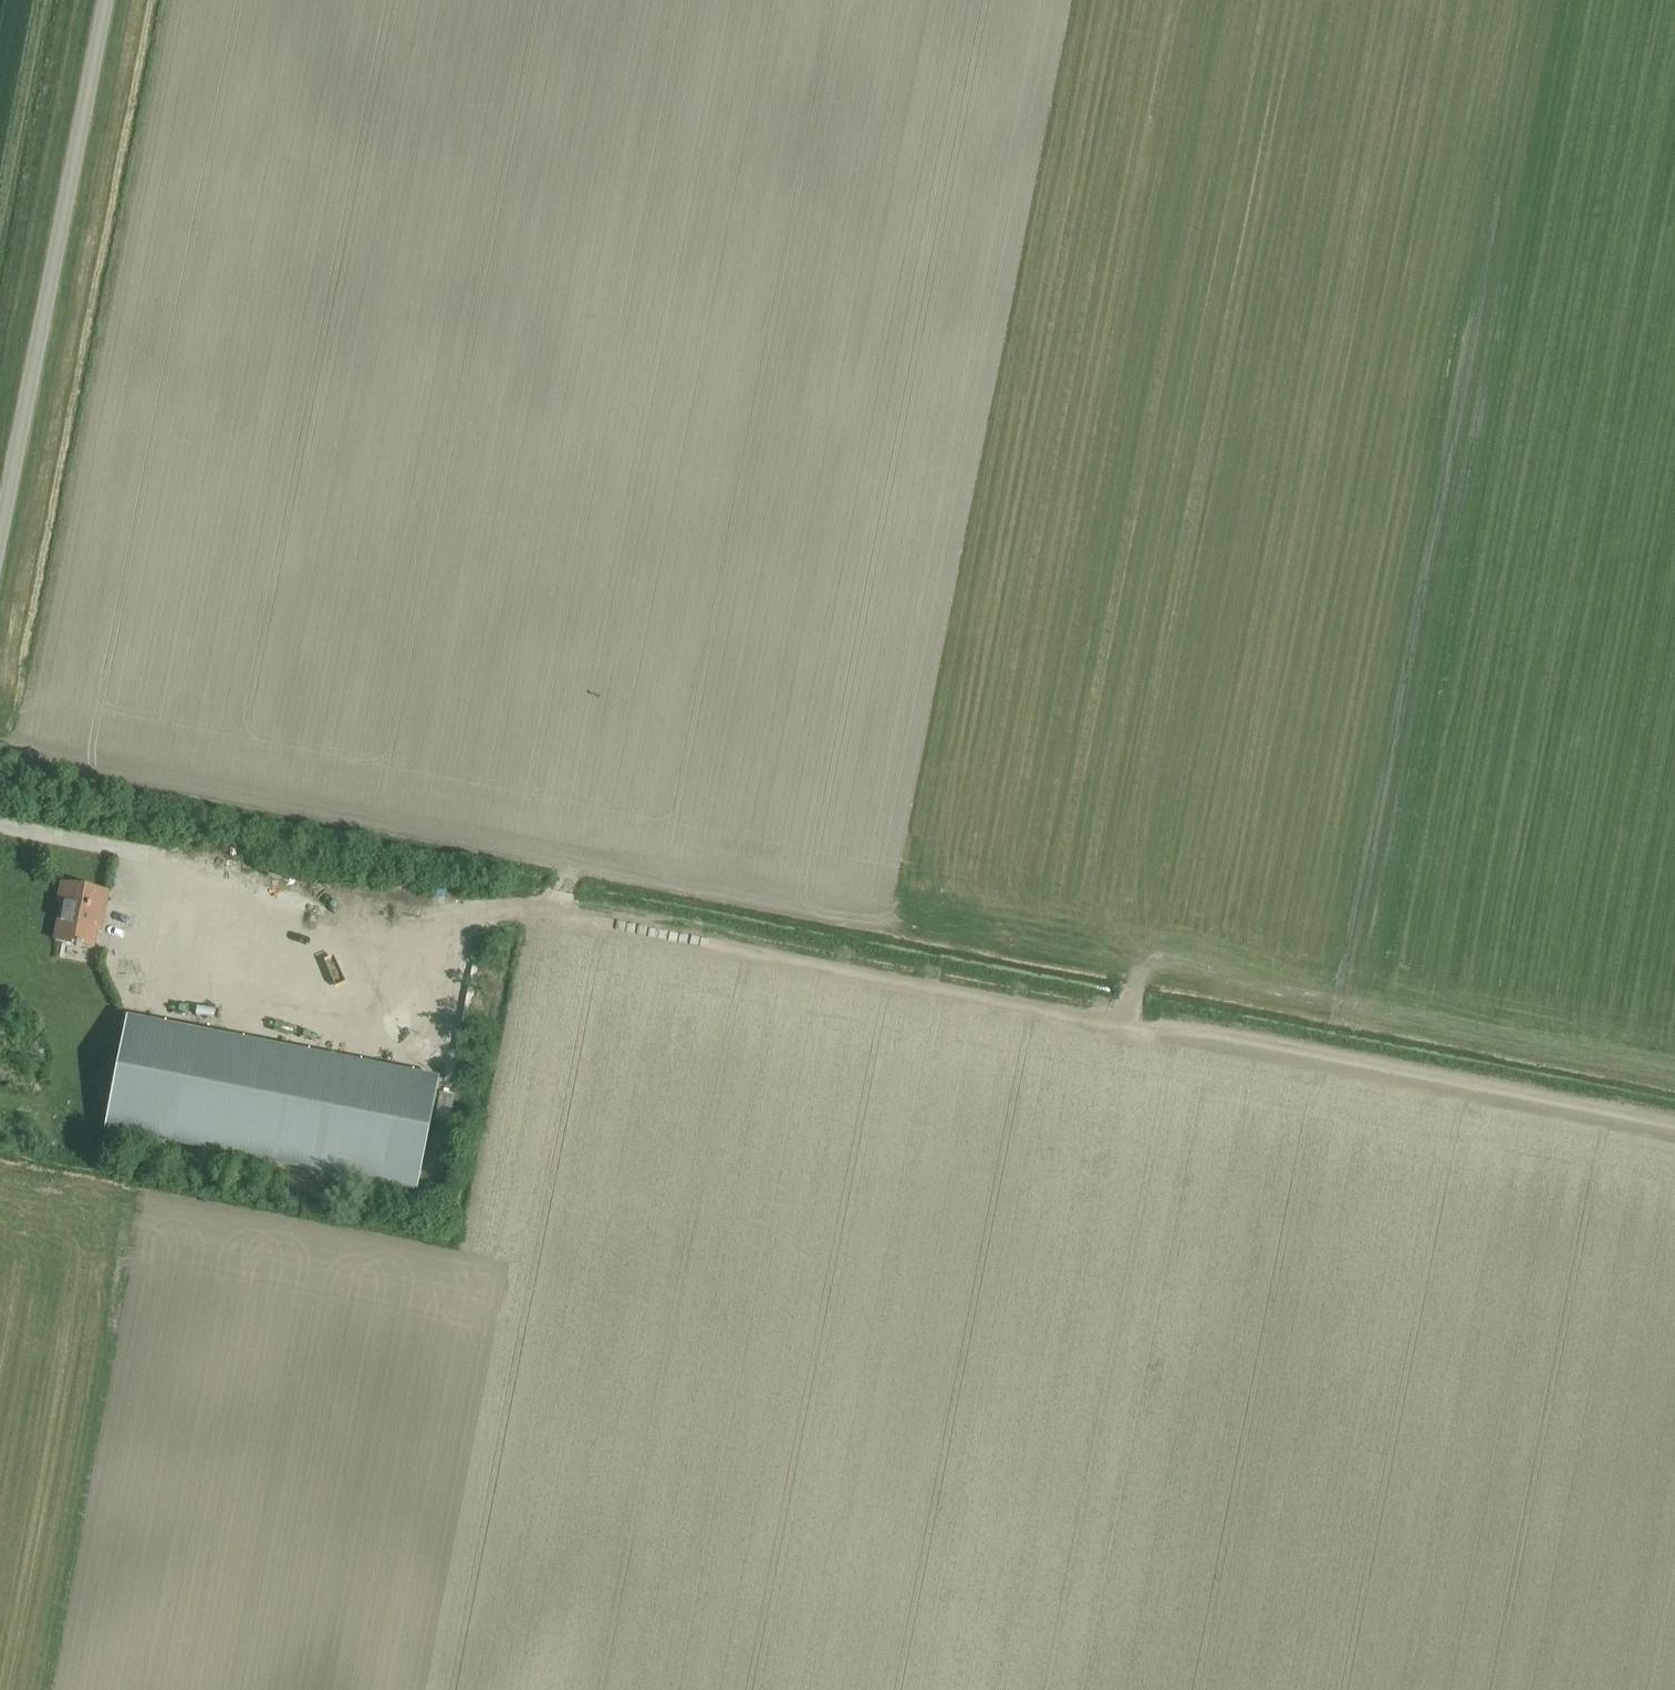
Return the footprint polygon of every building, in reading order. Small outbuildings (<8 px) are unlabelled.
[(103,913),(107,893),(61,884),(57,904),(62,905),(54,941),(75,945),(75,947),(81,948),(81,946),(91,949),(99,912),(103,913)] [(105,1123),(418,1184),(438,1080),(126,1019),(105,1123)]
